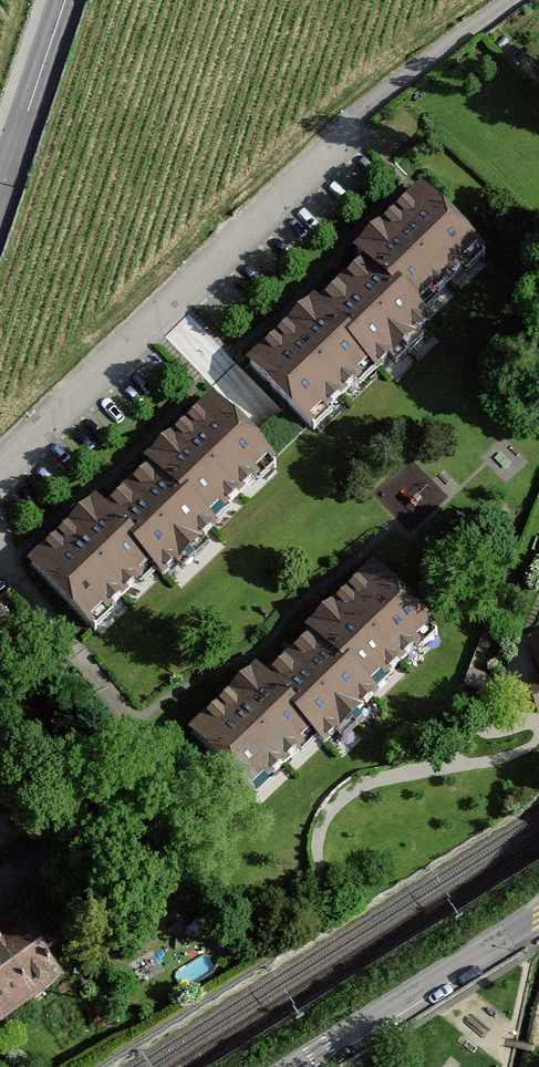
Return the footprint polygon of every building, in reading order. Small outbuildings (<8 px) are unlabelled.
[(486,255),(422,190),(359,252),(369,262),(423,317),(486,255)] [(433,327),(423,317),(369,262),(317,313),(376,372),(381,378),(433,327)] [(314,433),(376,372),(317,313),(311,307),(249,368),(314,433)] [(279,467),(213,400),(147,464),(152,469),(185,502),(188,499),(216,528),(279,467)] [(185,502),(152,469),(108,511),(138,541),(133,547),(159,573),(168,583),(220,532),(216,528),(188,499),(185,502)] [(138,541),(108,511),(101,503),(33,568),(97,634),(159,573),(133,547),(138,541)] [(439,634),(370,568),(309,632),(314,637),(377,698),(439,634)] [(0,614),(0,646),(16,632),(0,614)] [(328,750),(377,698),(314,637),(271,682),(300,709),(293,717),(318,740),(328,750)] [(259,802),(318,740),(293,717),(300,709),(271,682),(258,669),(192,737),(259,802)] [(538,717),(538,689),(529,692),(537,718),(538,717)] [(31,841),(0,796),(0,862),(31,841)] [(63,985),(47,964),(61,954),(35,920),(25,927),(22,923),(0,936),(0,1031),(63,985)]
